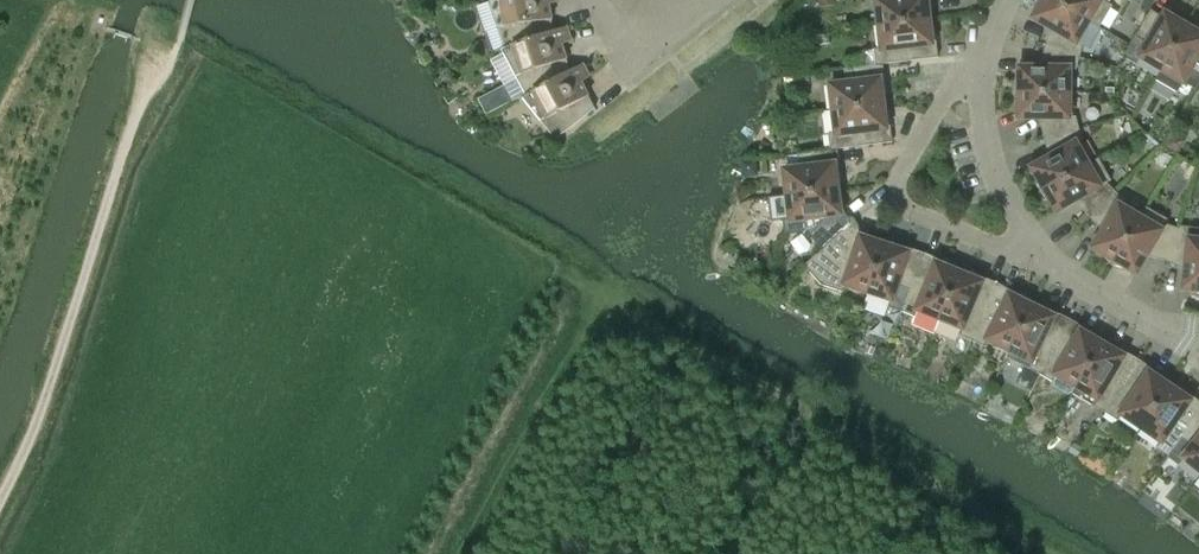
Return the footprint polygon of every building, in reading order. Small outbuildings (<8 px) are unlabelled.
[(506,47),(553,31),(550,21),(552,20),(549,3),(559,1),(559,0),(490,0),(506,47)] [(932,0),(881,0),(877,0),(881,25),(930,19),(929,10),(933,9),(932,0)] [(1090,22),(1053,0),(1040,0),(1037,12),(1034,18),(1051,28),(1045,48),(1080,57),(1083,45),(1078,42),(1090,22)] [(1090,22),(1100,28),(1113,6),(1108,3),(1110,0),(1053,0),(1090,22)] [(1164,18),(1152,11),(1151,10),(1151,11),(1136,37),(1124,57),(1137,64),(1141,57),(1162,70),(1188,26),(1166,14),(1164,18)] [(878,65),(884,64),(939,58),(935,29),(931,29),(930,19),(881,25),(884,48),(876,49),(878,65)] [(1198,85),(1198,33),(1188,26),(1162,70),(1156,80),(1178,92),(1184,82),(1196,90),(1198,85)] [(503,50),(527,95),(570,71),(565,61),(567,60),(562,43),(571,40),(567,27),(553,31),(506,47),(490,53),(491,54),(503,50)] [(479,55),(490,52),(485,39),(475,43),(479,55)] [(1080,57),(1045,48),(1040,68),(1020,68),(1020,74),(1015,93),(1070,93),(1071,69),(1077,70),(1080,57)] [(583,64),(570,71),(527,95),(512,103),(513,105),(524,98),(556,140),(596,108),(587,98),(589,97),(581,82),(590,77),(583,64)] [(884,64),(878,65),(845,69),(847,83),(831,85),(834,110),(884,104),(883,94),(887,94),(884,64)] [(1045,138),(1079,129),(1076,117),(1070,117),(1070,93),(1015,93),(1020,112),(1020,118),(1040,118),(1045,138)] [(829,134),(831,150),(837,149),(893,143),(889,114),(885,114),(884,104),(834,110),(837,133),(829,134)] [(1083,141),(1079,129),(1045,138),(1050,158),(1033,168),(1036,173),(1041,192),(1089,165),(1077,144),(1083,141)] [(1178,153),(1185,141),(1173,135),(1167,147),(1178,153)] [(841,179),(837,149),(831,150),(799,154),(801,168),(785,170),(788,195),(838,189),(837,179),(841,179)] [(1099,159),(1089,165),(1041,192),(1054,206),(1058,212),(1075,202),(1089,216),(1115,191),(1107,183),(1112,181),(1099,159)] [(823,250),(854,223),(845,214),(843,198),(839,199),(838,189),(788,195),(791,219),(783,219),(785,235),(808,232),(823,250)] [(1113,265),(1141,217),(1120,205),(1124,200),(1115,191),(1089,216),(1104,231),(1094,248),(1099,251),(1113,265)] [(1147,207),(1141,217),(1113,265),(1132,270),(1137,273),(1147,256),(1167,263),(1178,228),(1166,224),(1169,220),(1147,207)] [(854,223),(823,250),(805,266),(822,285),(844,292),(847,285),(869,292),(885,245),(875,242),(877,238),(862,233),(854,223)] [(1198,293),(1198,228),(1179,226),(1178,228),(1167,263),(1186,269),(1184,289),(1190,290),(1198,293)] [(902,311),(910,289),(924,253),(896,244),(894,248),(885,245),(869,292),(891,300),(889,306),(902,311)] [(960,273),(951,269),(952,265),(924,253),(910,289),(902,311),(916,317),(919,310),(941,319),(960,273)] [(959,335),(973,341),(998,284),(970,272),(969,276),(960,273),(941,319),(962,328),(959,335)] [(989,340),(1010,351),(1031,309),(1033,306),(1024,301),(1026,297),(998,284),(973,341),(986,347),(989,340)] [(1033,306),(1031,309),(1010,351),(1031,361),(1028,368),(1040,374),(1070,320),(1043,306),(1041,310),(1033,306)] [(1094,339),(1097,335),(1070,320),(1040,374),(1053,382),(1057,375),(1078,387),(1103,344),(1094,339)] [(1106,413),(1140,360),(1114,345),(1111,349),(1103,344),(1078,387),(1098,399),(1094,406),(1106,413)] [(883,363),(884,361),(887,353),(877,349),(874,358),(873,359),(883,363)] [(1171,386),(1162,381),(1165,377),(1140,360),(1106,413),(1118,421),(1123,414),(1142,428),(1171,386)] [(926,377),(929,369),(930,367),(922,363),(921,366),(918,373),(926,377)] [(1142,428),(1162,441),(1157,448),(1169,456),(1183,437),(1198,415),(1198,401),(1181,388),(1179,392),(1171,386),(1142,428)] [(1183,437),(1193,445),(1184,458),(1198,470),(1198,415),(1183,437)] [(1075,442),(1069,451),(1078,457),(1084,448),(1075,442)]
